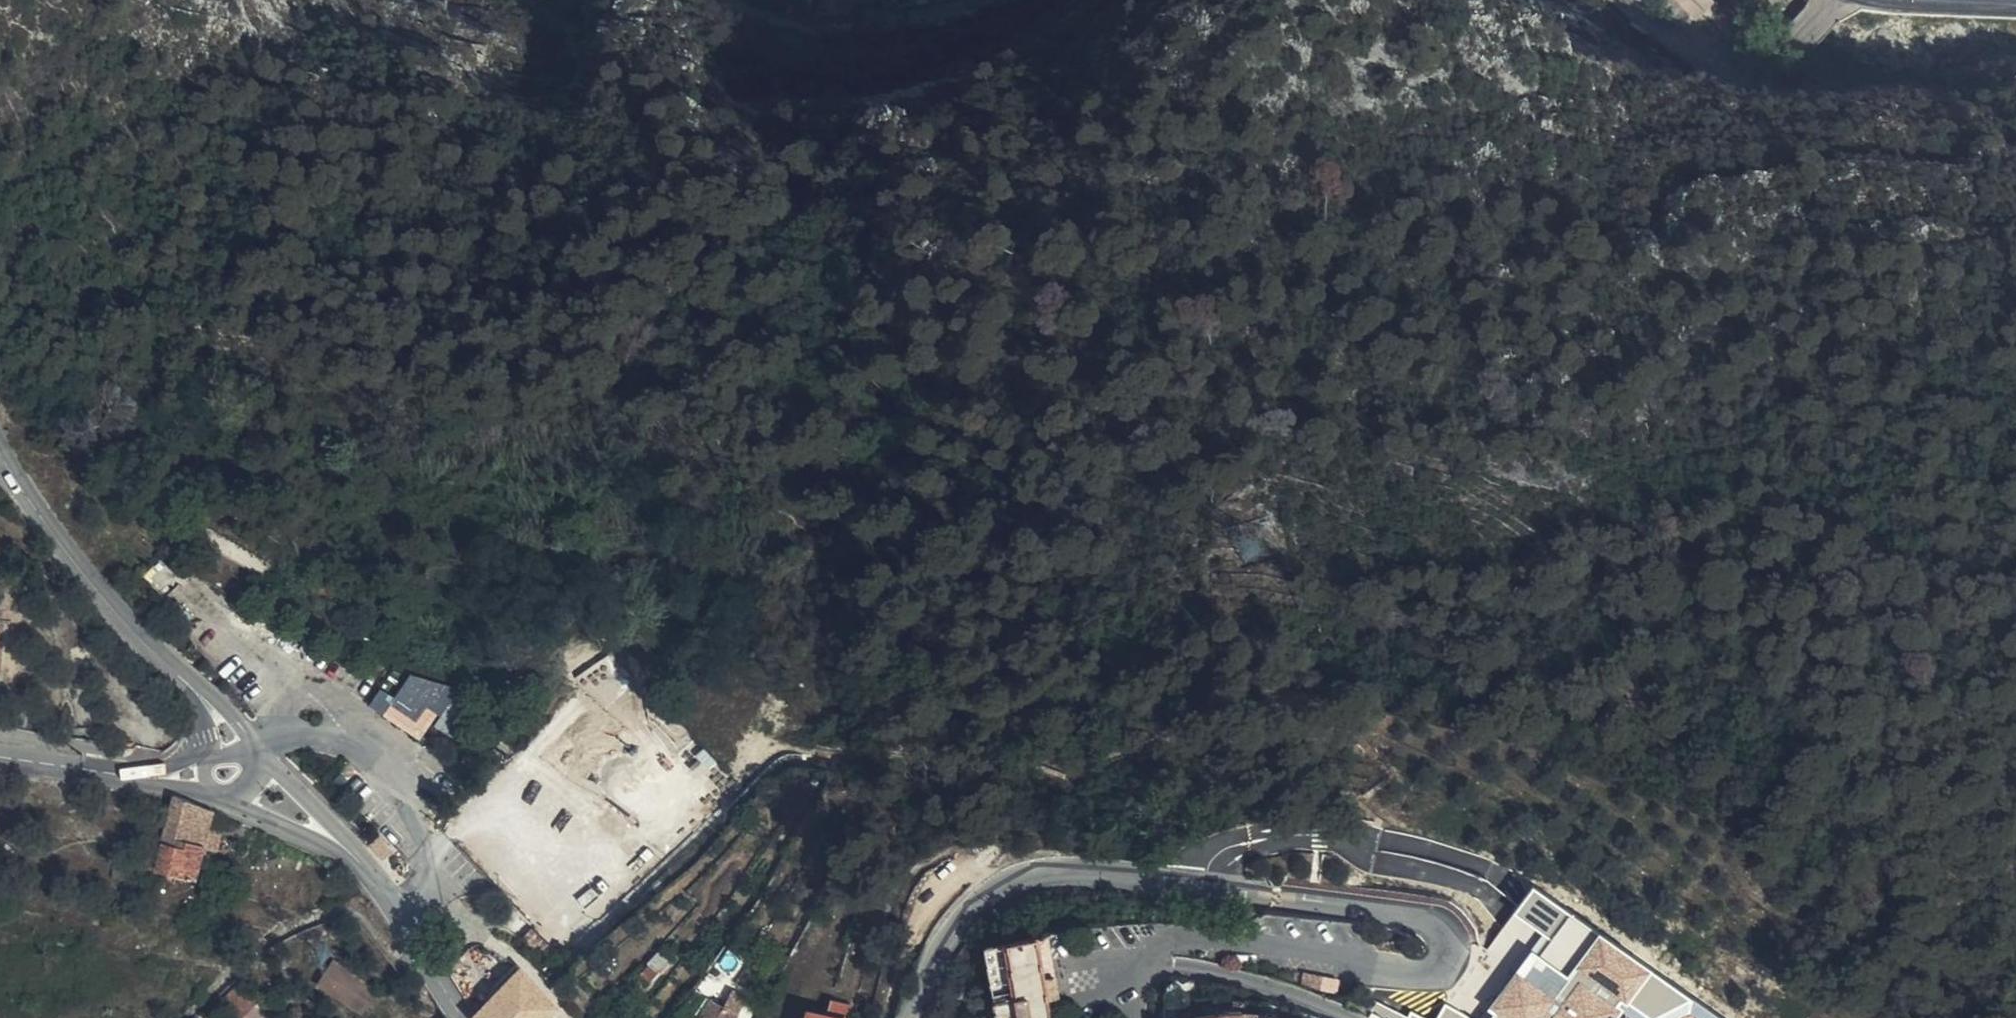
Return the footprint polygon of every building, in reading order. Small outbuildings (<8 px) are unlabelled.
[(1678,26),(1691,13),(1697,19),(1715,0),(1651,0),(1678,26)] [(396,693),(383,684),(371,702),(422,737),(454,690),(415,664),(396,693)] [(471,698),(455,689),(437,723),(453,732),(471,698)] [(176,796),(172,795),(154,867),(196,877),(204,847),(185,843),(194,803),(176,796)] [(208,808),(194,803),(185,843),(204,847),(213,810),(208,808)] [(390,845),(379,835),(370,846),(375,851),(380,856),(390,845)] [(1036,935),(983,944),(996,1017),(1050,1017),(1036,935)] [(384,995),(334,958),(316,983),(367,1017),(369,1017),(384,995)] [(553,1005),(520,968),(475,1013),(475,1014),(479,1017),(561,1017),(553,1005)] [(1320,990),(1323,977),(1312,975),(1302,973),(1299,985),(1320,990)] [(240,981),(219,1002),(234,1017),(237,1017),(257,1000),(240,981)] [(1432,996),(1414,994),(1412,1017),(1430,1017),(1432,996)] [(852,1005),(830,1001),(828,1013),(807,1009),(805,1017),(849,1017),(852,1005)] [(1241,1007),(1226,1009),(1193,1014),(1174,1014),(1174,1017),(1241,1017),(1241,1007)] [(1265,1011),(1260,1010),(1260,1009),(1241,1007),(1241,1017),(1263,1017),(1265,1011)]
